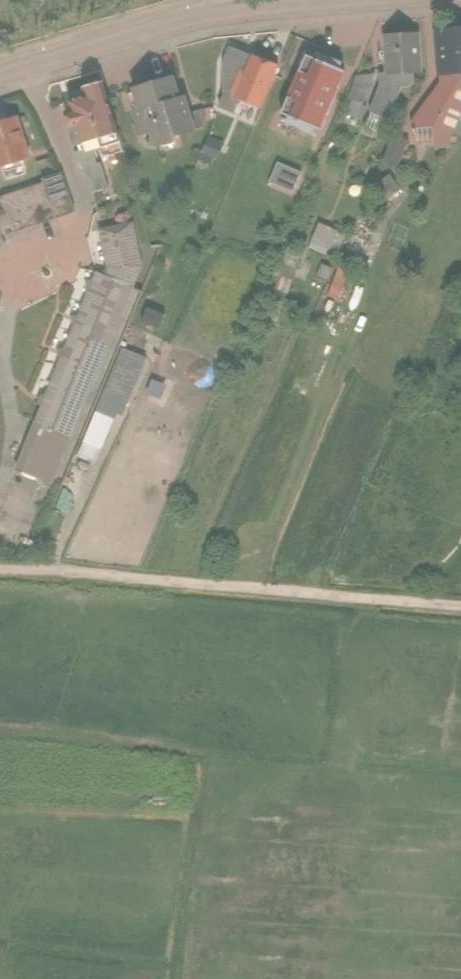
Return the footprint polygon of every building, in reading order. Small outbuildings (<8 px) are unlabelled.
[(441,70),(460,69),(460,28),(440,29),(441,70)] [(420,32),(384,34),(387,72),(423,70),(420,32)] [(283,59),(247,44),(227,90),(262,105),(283,59)] [(351,68),(313,52),(287,114),(324,130),(351,68)] [(184,88),(178,70),(132,85),(149,135),(159,131),(163,145),(185,138),(181,127),(201,120),(190,86),(184,88)] [(127,135),(111,82),(68,94),(84,147),(127,135)] [(24,115),(0,123),(0,157),(3,167),(37,156),(24,115)] [(435,143),(435,127),(420,127),(421,143),(435,143)] [(397,133),(386,159),(401,166),(412,140),(397,133)] [(273,181),(297,190),(305,169),(281,160),(273,181)] [(67,171),(0,192),(0,209),(6,223),(9,231),(80,209),(67,171)] [(101,276),(134,288),(146,261),(136,219),(98,227),(107,262),(101,276)] [(336,252),(342,226),(320,221),(315,248),(336,252)] [(343,298),(354,271),(343,266),(332,294),(343,298)] [(17,467),(60,484),(134,288),(101,276),(91,272),(17,467)] [(120,410),(128,413),(149,355),(123,345),(82,455),(101,461),(120,410)]
